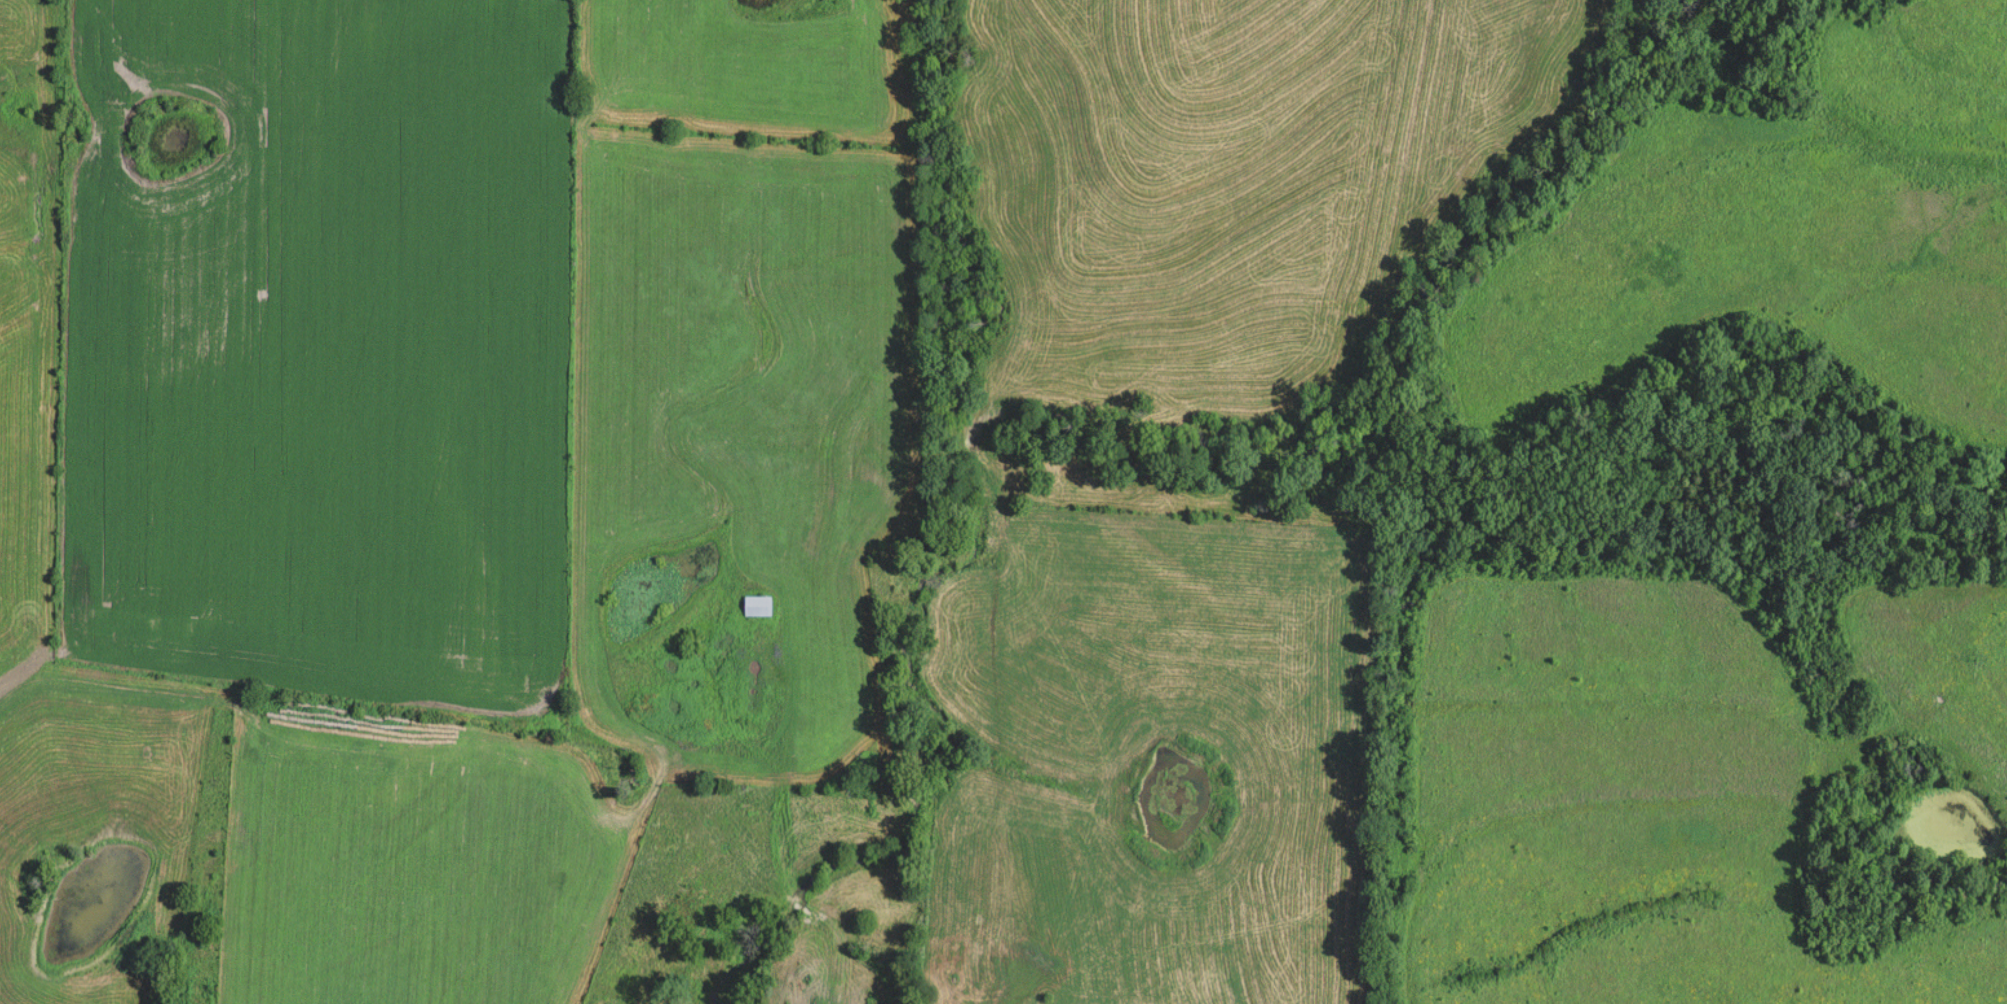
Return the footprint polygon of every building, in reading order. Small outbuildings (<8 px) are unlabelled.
[(739,617),(766,617),(766,596),(739,596),(739,617)]
